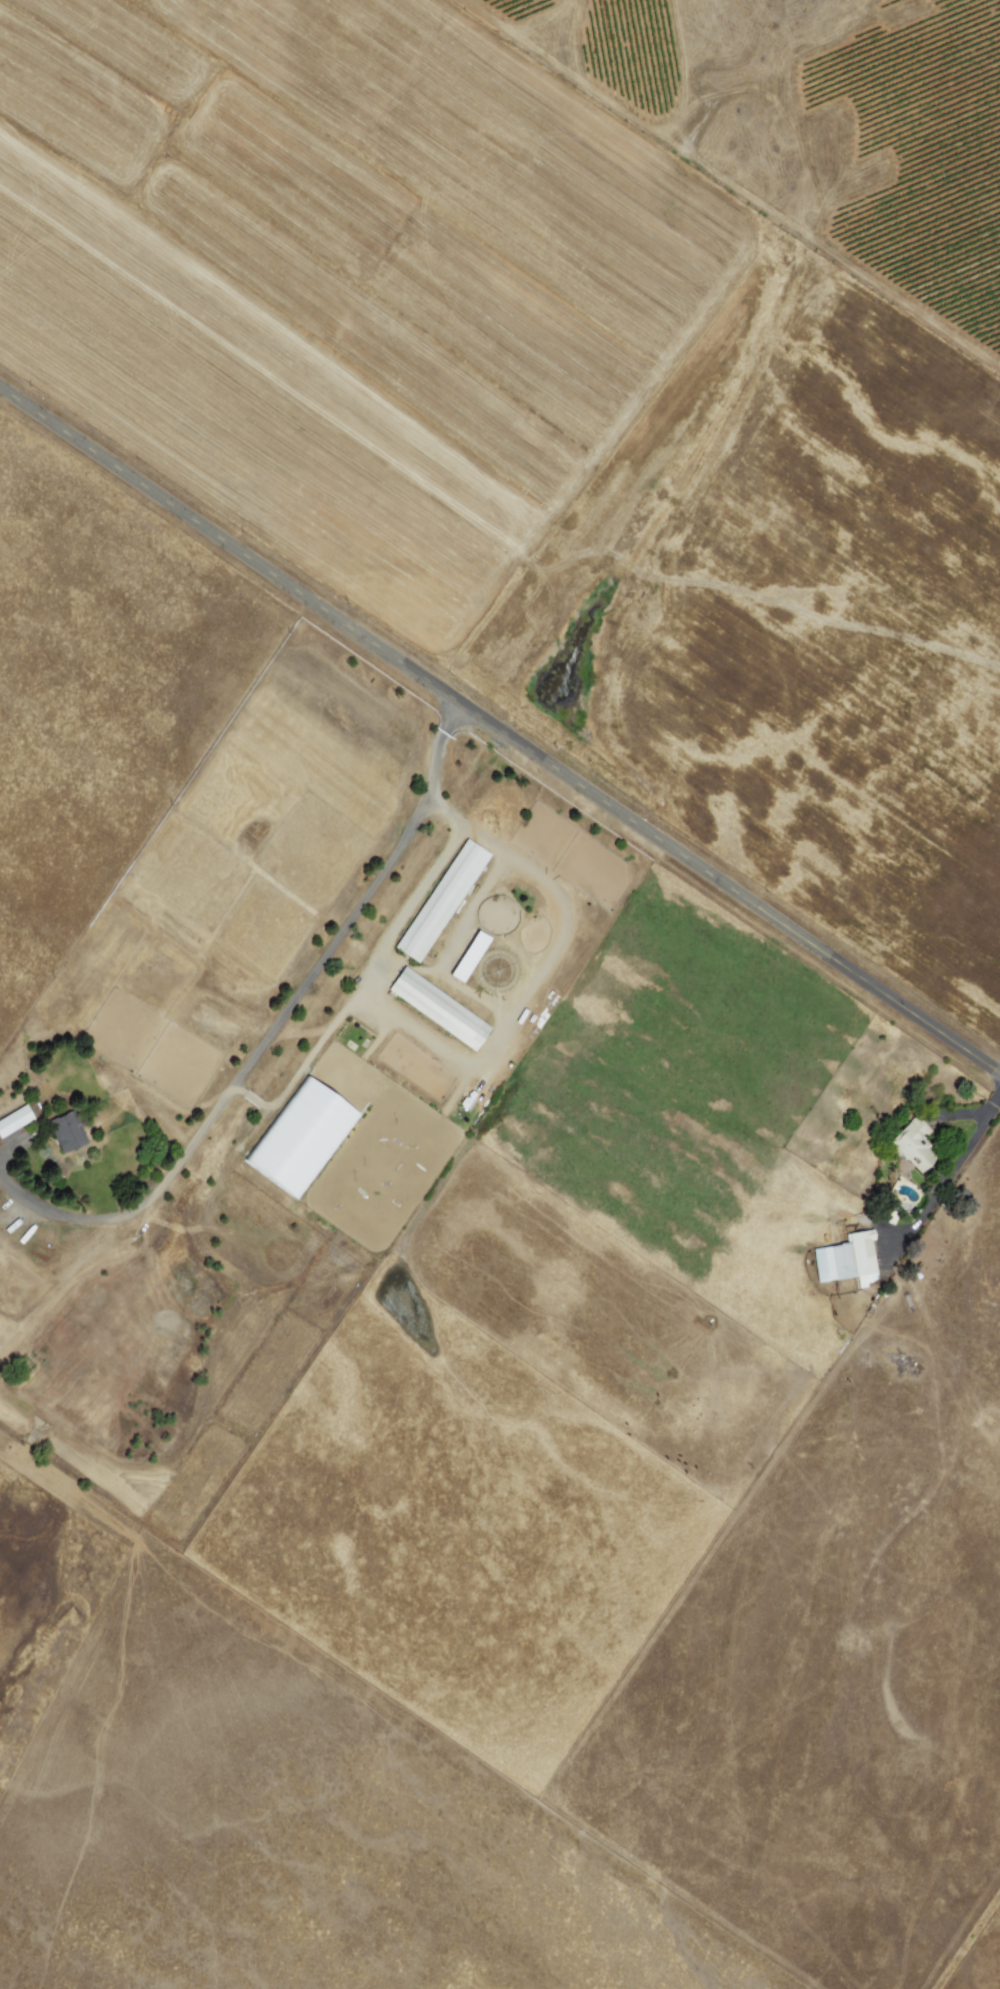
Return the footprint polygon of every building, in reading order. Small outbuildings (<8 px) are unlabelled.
[(397,951),(422,965),(486,852),(461,838),(397,951)] [(462,983),(489,938),(476,930),(449,976),(462,983)] [(490,1027),(403,967),(386,991),(474,1051),(490,1027)] [(297,1201),(358,1114),(304,1077),(244,1163),(297,1201)] [(33,1120),(25,1105),(0,1119),(0,1138),(33,1120)] [(85,1146),(75,1112),(48,1119),(58,1154),(85,1146)] [(888,1142),(900,1154),(899,1155),(920,1175),(937,1156),(920,1139),(928,1130),(913,1116),(888,1142)] [(817,1282),(856,1277),(857,1288),(866,1288),(865,1283),(877,1281),(870,1231),(845,1234),(846,1244),(812,1249),(817,1282)]
